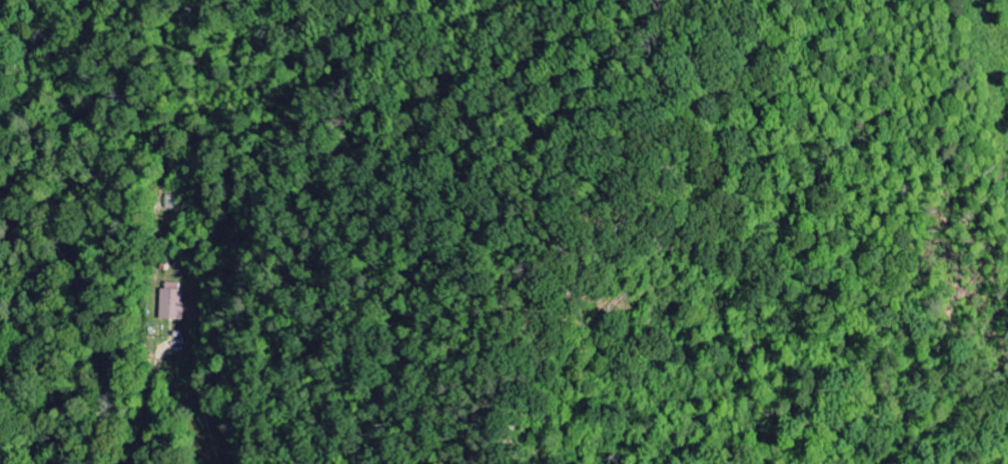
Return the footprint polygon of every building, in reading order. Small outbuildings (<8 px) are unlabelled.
[(182,284),(162,283),(161,319),(181,320),(182,284)]
